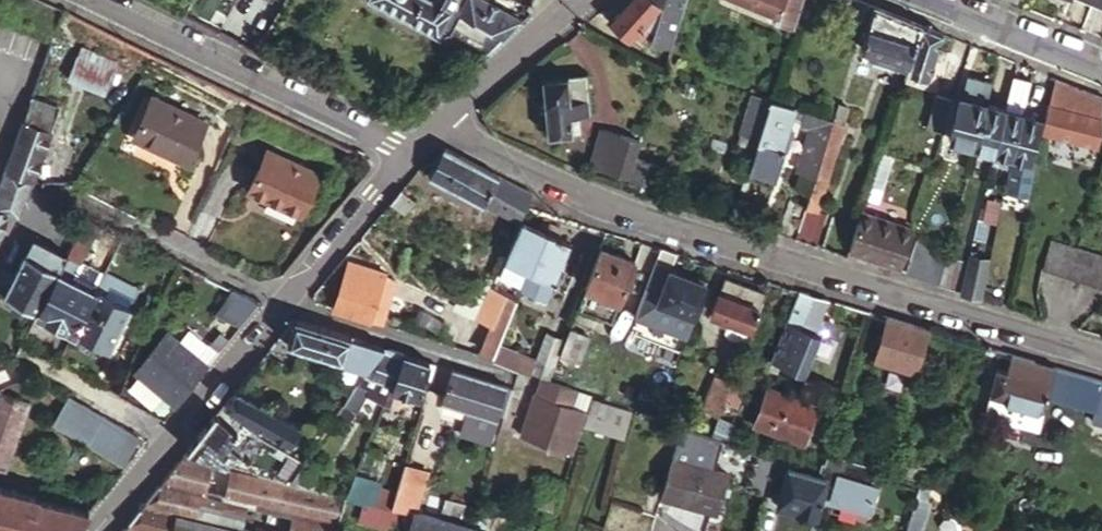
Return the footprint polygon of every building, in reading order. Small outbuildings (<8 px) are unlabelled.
[(187,2),(198,8),(202,0),(188,0),(187,2)] [(520,17),(490,0),(376,0),(435,29),(437,26),(443,29),(449,26),(452,31),(486,50),(520,17)] [(609,23),(626,39),(631,34),(642,44),(653,31),(669,13),(654,0),(631,0),(609,23)] [(669,13),(653,31),(655,32),(652,42),(671,48),(686,0),(681,0),(669,13)] [(669,13),(681,0),(654,0),(669,13)] [(802,0),(751,0),(775,9),(772,19),(793,27),(802,0)] [(874,7),(864,2),(858,20),(869,24),(874,7)] [(920,25),(874,7),(869,24),(861,48),(908,63),(920,25)] [(942,34),(920,25),(908,63),(904,77),(913,79),(914,73),(928,77),(942,34)] [(992,54),(971,45),(961,79),(982,85),(992,54)] [(105,95),(120,65),(85,48),(70,77),(105,95)] [(54,57),(46,54),(37,79),(31,95),(40,98),(54,57)] [(586,113),(585,77),(542,78),(544,132),(569,131),(569,114),(586,113)] [(1049,98),(1070,103),(1068,112),(1100,120),(1101,111),(1101,98),(1056,80),(1049,98)] [(40,98),(31,95),(5,168),(31,178),(34,179),(59,106),(40,98)] [(754,151),(769,101),(752,96),(740,133),(748,135),(744,147),(754,151)] [(1049,98),(1042,133),(1096,145),(1100,127),(1101,127),(1101,111),(1100,120),(1068,112),(1070,103),(1049,98)] [(974,148),(985,105),(962,99),(950,141),(974,148)] [(203,127),(149,101),(130,140),(184,166),(203,127)] [(830,122),(769,101),(754,151),(747,170),(774,179),(783,152),(777,150),(788,118),(803,127),(808,129),(797,169),(816,174),(830,122)] [(806,204),(796,238),(819,246),(828,213),(820,210),(844,121),(841,120),(845,106),(836,103),(830,122),(816,174),(806,204)] [(1004,111),(985,105),(974,148),(993,154),(1004,111)] [(924,133),(942,138),(950,113),(932,107),(924,133)] [(1020,115),(1004,111),(993,154),(1008,158),(1020,115)] [(1040,122),(1020,115),(1008,158),(1028,163),(1040,122)] [(623,173),(635,137),(598,127),(587,161),(623,173)] [(436,159),(435,159),(426,174),(483,204),(499,174),(443,146),(436,159)] [(892,154),(880,151),(870,183),(882,187),(892,154)] [(317,180),(263,155),(245,194),(298,219),(317,180)] [(657,163),(638,156),(631,177),(649,183),(657,163)] [(31,178),(5,168),(0,182),(0,207),(8,210),(19,214),(31,178)] [(499,174),(483,204),(503,214),(512,197),(517,189),(520,184),(499,174)] [(512,197),(503,214),(520,223),(527,207),(532,190),(520,184),(517,189),(512,197)] [(399,189),(389,202),(401,212),(412,199),(399,189)] [(780,232),(796,238),(806,204),(790,199),(780,232)] [(8,210),(0,207),(0,234),(8,210)] [(914,226),(862,210),(850,248),(902,265),(914,226)] [(89,216),(88,216),(67,255),(78,261),(85,248),(87,249),(98,229),(89,216)] [(531,267),(547,231),(522,221),(506,256),(531,267)] [(551,225),(548,232),(559,236),(562,229),(551,225)] [(547,231),(531,267),(523,288),(547,297),(571,242),(559,236),(548,232),(547,231)] [(60,269),(67,255),(32,236),(24,250),(58,268),(60,269)] [(907,272),(941,284),(948,257),(949,249),(917,241),(907,272)] [(1051,244),(1043,272),(1060,277),(1067,249),(1051,244)] [(601,247),(586,287),(618,301),(635,262),(601,247)] [(677,253),(662,248),(655,264),(670,269),(677,253)] [(1073,281),(1081,253),(1067,249),(1060,277),(1073,281)] [(37,310),(58,268),(24,250),(13,272),(7,284),(2,293),(37,310)] [(1095,257),(1081,253),(1073,281),(1087,285),(1095,257)] [(78,261),(67,255),(60,269),(95,287),(102,273),(78,261)] [(948,257),(941,284),(941,285),(963,293),(969,264),(948,257)] [(1095,257),(1087,285),(1098,289),(1101,276),(1101,259),(1095,257)] [(990,263),(970,259),(969,264),(963,293),(984,298),(990,263)] [(334,308),(368,319),(384,272),(351,260),(348,267),(347,268),(346,271),(334,308)] [(670,269),(655,264),(646,288),(661,294),(670,269)] [(7,284),(13,272),(2,267),(0,271),(0,280),(7,284)] [(95,287),(60,269),(58,268),(37,310),(74,329),(95,287)] [(705,283),(670,269),(661,294),(658,300),(694,313),(705,283)] [(102,273),(95,287),(131,305),(139,289),(103,271),(102,273)] [(395,276),(384,272),(368,319),(377,322),(379,323),(395,276)] [(760,306),(766,289),(726,274),(719,291),(760,306)] [(479,316),(493,288),(473,278),(460,305),(479,316)] [(95,287),(74,329),(110,348),(131,305),(95,287)] [(506,295),(493,288),(479,316),(493,324),(482,350),(494,355),(495,352),(498,346),(499,344),(517,300),(506,295)] [(760,306),(719,291),(719,290),(712,311),(744,324),(750,327),(751,327),(760,306)] [(798,290),(791,306),(808,313),(809,313),(816,296),(798,290)] [(259,302),(240,292),(224,318),(233,323),(239,326),(259,302)] [(809,313),(808,313),(802,327),(814,332),(818,321),(827,300),(816,296),(809,313)] [(808,313),(791,306),(769,360),(804,373),(820,334),(814,332),(802,327),(808,313)] [(928,329),(888,317),(876,357),(917,370),(928,329)] [(286,343),(343,362),(352,336),(294,318),(286,343)] [(830,326),(818,321),(814,332),(820,334),(825,337),(830,326)] [(239,326),(233,323),(221,338),(226,342),(239,326)] [(750,327),(744,324),(741,331),(747,333),(750,327)] [(578,362),(588,336),(572,330),(562,356),(578,362)] [(167,331),(136,369),(177,403),(184,395),(195,381),(207,366),(219,351),(208,342),(196,356),(167,331)] [(537,358),(533,370),(549,376),(564,337),(548,331),(537,358)] [(343,362),(367,370),(384,346),(352,336),(343,362)] [(533,370),(537,358),(499,344),(493,358),(511,364),(519,367),(519,366),(533,370)] [(384,346),(367,370),(364,373),(391,384),(403,353),(384,346)] [(428,361),(403,353),(391,384),(388,389),(418,398),(428,361)] [(1056,365),(1012,353),(1007,371),(1051,383),(1056,365)] [(136,369),(129,364),(117,393),(164,419),(174,406),(177,403),(136,369)] [(452,368),(442,400),(468,408),(486,413),(495,417),(505,386),(452,368)] [(990,394),(1001,397),(1007,371),(997,368),(990,394)] [(1007,371),(1001,397),(1044,408),(1046,398),(1051,383),(1007,371)] [(388,389),(391,384),(364,373),(358,382),(371,388),(369,391),(385,398),(388,389)] [(703,407),(719,414),(724,401),(731,381),(715,375),(703,407)] [(565,393),(568,385),(543,377),(537,394),(535,393),(522,429),(550,438),(554,428),(565,393)] [(743,386),(731,381),(724,401),(736,406),(743,386)] [(358,407),(369,391),(371,388),(358,382),(345,400),(358,407)] [(1063,386),(1051,383),(1046,398),(1059,401),(1063,386)] [(237,386),(225,402),(291,439),(299,422),(276,408),(237,386)] [(802,444),(817,407),(767,388),(752,425),(802,444)] [(0,392),(0,467),(7,469),(29,402),(0,392)] [(276,408),(299,422),(307,408),(284,394),(276,408)] [(138,436),(68,397),(53,424),(123,463),(138,436)] [(594,398),(587,427),(624,436),(631,407),(594,398)] [(1059,401),(1046,398),(1044,408),(1057,411),(1059,401)] [(350,418),(358,407),(345,400),(337,410),(350,418)] [(486,413),(468,408),(466,415),(472,417),(471,419),(483,423),(486,413)] [(308,411),(305,417),(309,420),(313,414),(308,411)] [(216,412),(186,448),(227,461),(236,449),(238,446),(231,439),(237,430),(216,412)] [(300,423),(306,426),(309,420),(305,417),(300,423)] [(733,424),(718,418),(713,433),(728,439),(733,424)] [(227,461),(186,448),(119,530),(337,530),(345,506),(347,499),(346,499),(326,492),(310,487),(288,480),(227,461)] [(309,450),(302,459),(299,463),(314,474),(318,461),(309,450)] [(820,461),(817,473),(773,462),(763,493),(778,498),(777,502),(815,512),(817,507),(820,497),(821,497),(829,500),(859,508),(868,478),(862,477),(865,462),(857,460),(834,454),(828,452),(825,462),(820,461)] [(773,462),(754,454),(744,488),(763,493),(773,462)] [(671,458),(660,497),(715,512),(726,474),(671,458)] [(288,480),(310,487),(314,474),(299,463),(288,480)] [(326,492),(346,499),(354,477),(356,473),(335,469),(326,492)] [(364,500),(376,505),(380,493),(358,486),(360,480),(354,477),(346,499),(363,502),(364,500)] [(88,511),(39,497),(39,495),(0,487),(0,530),(71,530),(88,511)] [(390,509),(394,495),(395,491),(382,488),(380,493),(376,505),(390,509)] [(552,506),(556,492),(543,488),(539,502),(552,506)] [(465,503),(422,493),(420,502),(445,508),(444,516),(461,519),(465,503)] [(390,509),(403,513),(406,499),(394,495),(390,509)] [(914,503),(906,529),(911,530),(920,530),(927,506),(914,503)] [(399,530),(431,530),(434,518),(404,511),(404,513),(399,530)] [(474,527),(434,518),(431,530),(494,530),(474,527)] [(992,524),(972,518),(968,530),(990,530),(992,524)]
